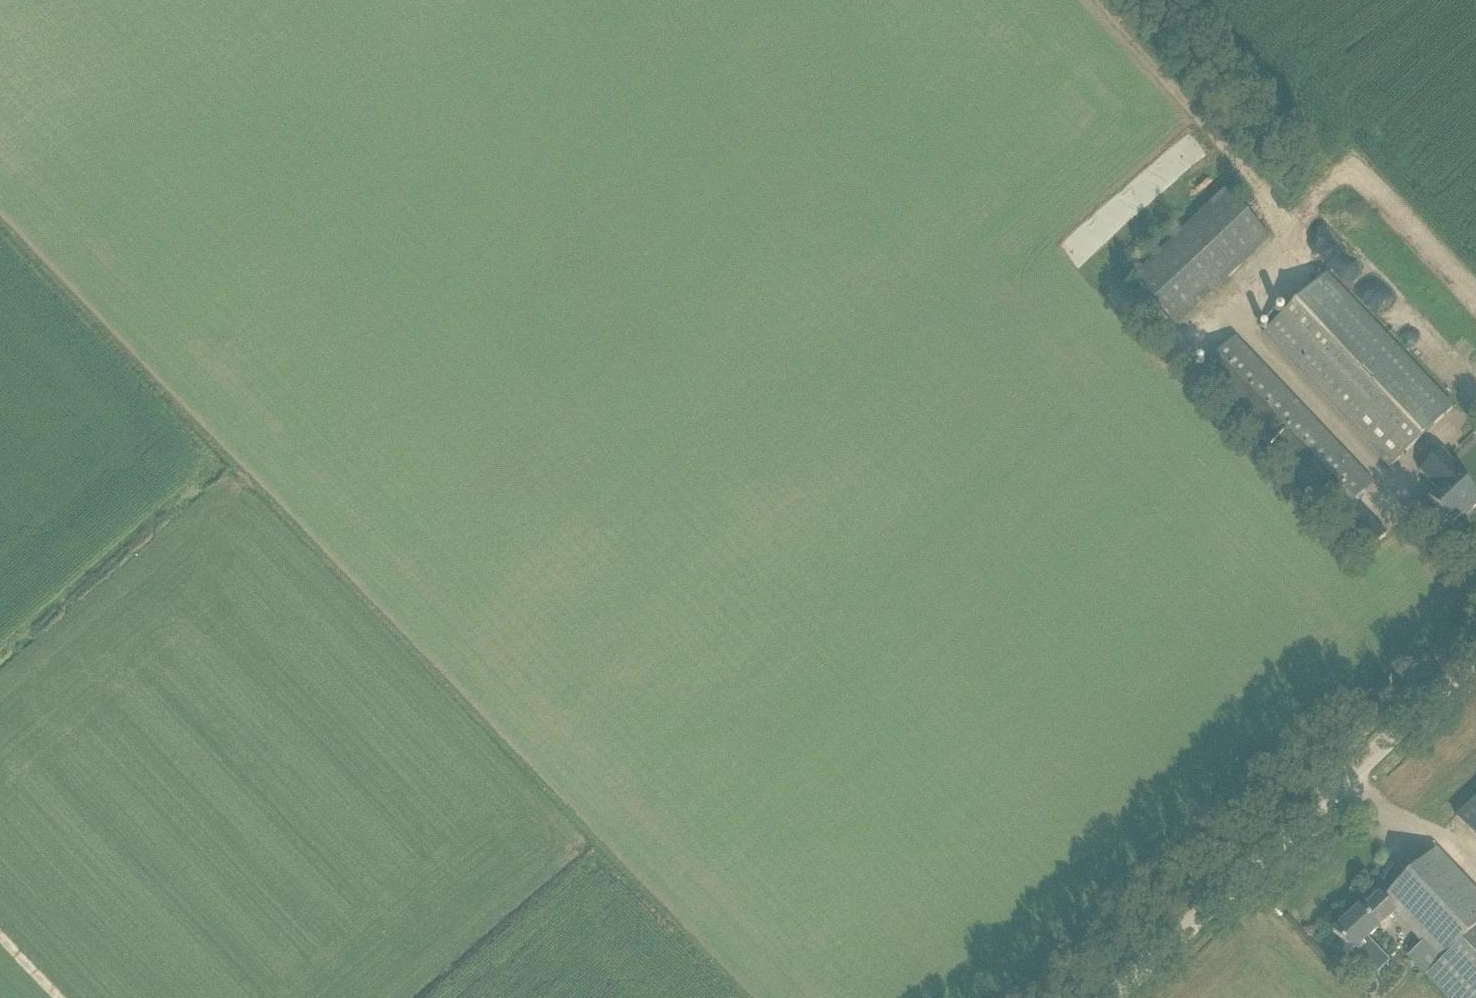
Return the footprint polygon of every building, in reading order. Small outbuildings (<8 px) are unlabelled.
[(1129,277),(1175,326),(1269,238),(1223,190),(1129,277)] [(1261,334),(1388,468),(1453,407),(1326,273),(1261,334)] [(1321,515),(1329,523),(1335,518),(1344,510),(1373,482),(1235,337),(1192,378),(1203,389),(1206,386),(1325,511),(1321,515)] [(1419,472),(1437,491),(1428,500),(1438,510),(1434,513),(1443,523),(1447,520),(1451,524),(1468,507),(1471,510),(1475,505),(1475,494),(1457,474),(1461,471),(1441,450),(1419,472)] [(1343,527),(1366,552),(1385,534),(1362,510),(1343,527)] [(1332,933),(1351,954),(1363,966),(1377,954),(1365,941),(1378,929),(1377,928),(1393,913),(1422,943),(1407,958),(1445,997),(1475,997),(1475,892),(1449,864),(1435,849),(1365,915),(1359,908),(1332,933)]
